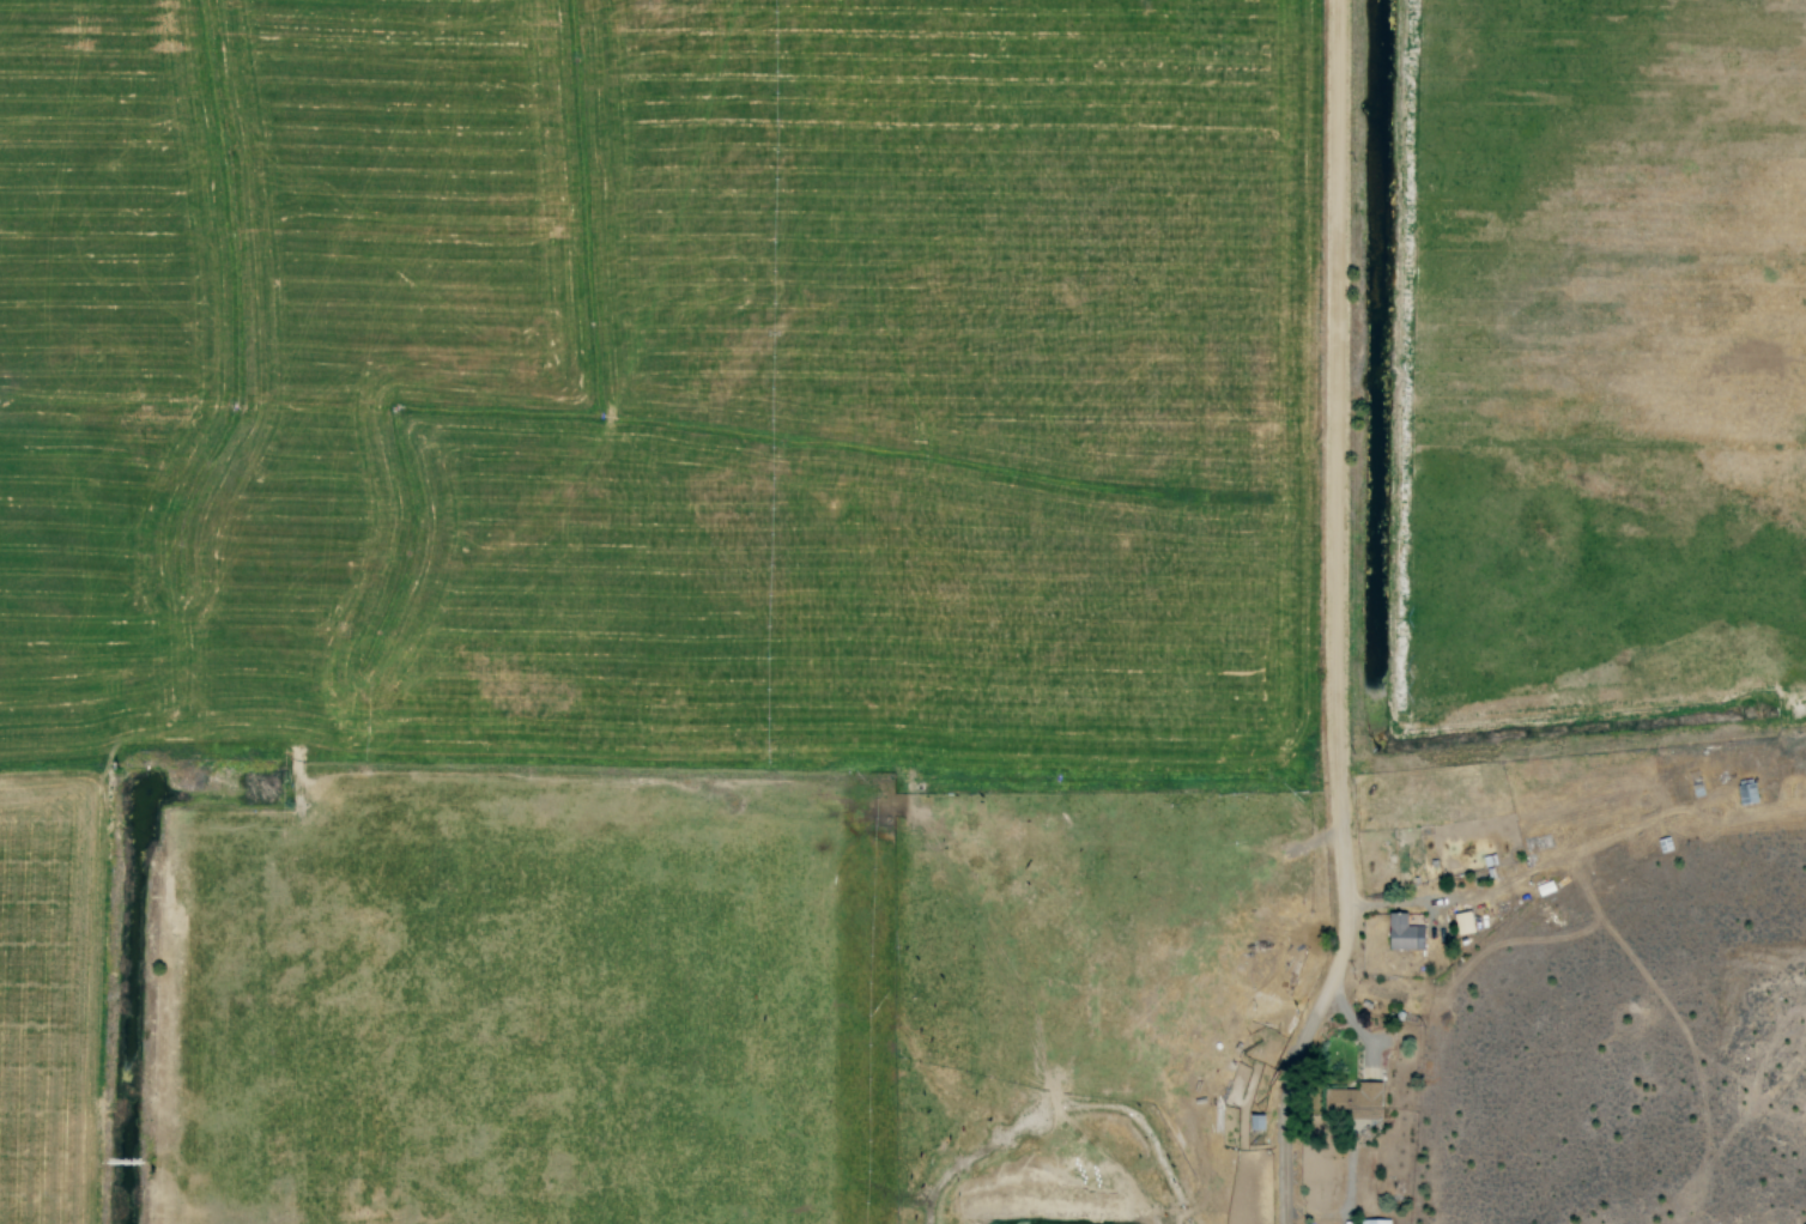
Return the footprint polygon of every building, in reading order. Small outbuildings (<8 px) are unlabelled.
[(1457,936),(1475,931),(1469,909),(1452,914),(1457,936)] [(1386,913),(1387,949),(1421,949),(1421,925),(1405,926),(1405,912),(1386,913)] [(1379,1082),(1356,1082),(1356,1089),(1322,1089),(1322,1119),(1379,1119),(1379,1082)]
